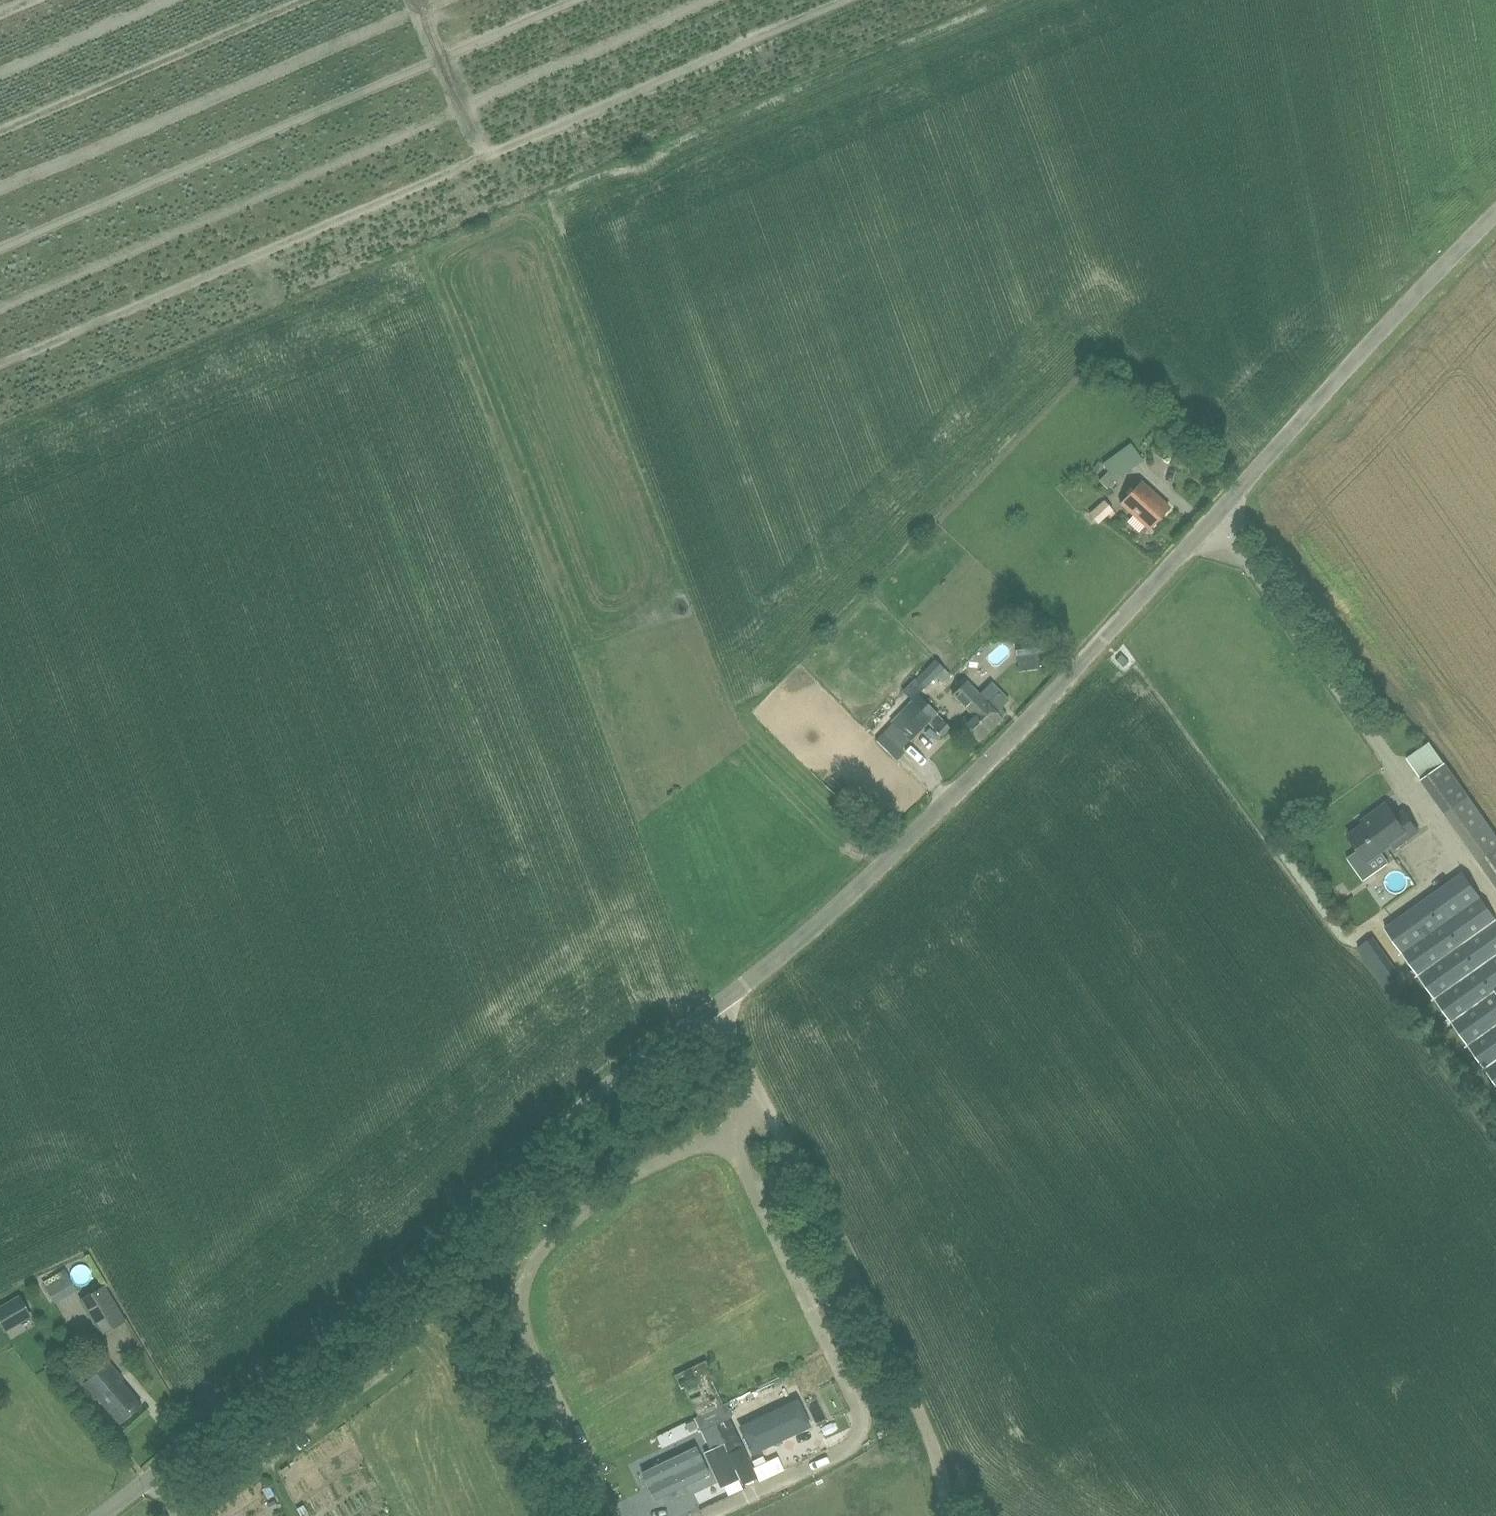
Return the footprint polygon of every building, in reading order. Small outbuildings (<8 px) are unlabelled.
[(1115,480),(1142,460),(1129,442),(1109,456),(1110,458),(1102,463),(1115,480)] [(1168,508),(1142,484),(1121,506),(1148,530),(1168,508)] [(1104,499),(1088,514),(1097,523),(1108,513),(1111,517),(1116,512),(1104,499)] [(986,629),(975,642),(990,655),(1001,642),(986,629)] [(1015,643),(1017,656),(1038,653),(1049,651),(1047,639),(1015,643)] [(927,687),(943,668),(932,659),(916,677),(927,687)] [(989,700),(1004,693),(997,678),(982,685),(989,700)] [(996,714),(985,702),(966,683),(952,696),(969,714),(960,723),(979,743),(1007,715),(1002,710),(996,715),(996,714)] [(919,697),(892,724),(920,751),(932,738),(924,730),(937,715),(919,697)] [(942,720),(933,728),(941,736),(949,727),(942,720)] [(1418,778),(1495,887),(1495,835),(1443,760),(1418,778)] [(1396,819),(1387,805),(1370,816),(1373,820),(1349,837),(1367,863),(1408,835),(1410,839),(1418,833),(1404,814),(1396,819)] [(1372,916),(1428,999),(1444,1010),(1450,1006),(1444,1015),(1495,1092),(1495,922),(1488,917),(1451,863),(1372,916)] [(623,1229),(632,1240),(643,1231),(634,1221),(623,1229)] [(75,1286),(65,1268),(43,1280),(53,1298),(75,1286)] [(83,1304),(100,1335),(126,1321),(105,1283),(80,1299),(83,1304)] [(19,1294),(0,1305),(0,1322),(4,1327),(29,1311),(19,1294)] [(140,1406),(118,1380),(122,1376),(109,1360),(80,1384),(94,1400),(96,1398),(119,1425),(140,1406)] [(701,1432),(717,1425),(729,1452),(728,1453),(723,1441),(703,1451),(720,1488),(740,1479),(735,1468),(747,1463),(740,1447),(743,1446),(730,1419),(732,1418),(726,1405),(723,1406),(710,1377),(712,1375),(706,1363),(675,1376),(681,1390),(684,1388),(697,1418),(695,1419),(701,1432)] [(798,1398),(738,1426),(750,1454),(811,1426),(798,1398)] [(695,1443),(639,1469),(653,1498),(708,1471),(695,1443)] [(286,1466),(280,1470),(284,1475),(290,1471),(286,1466)] [(698,1498),(716,1487),(711,1478),(693,1488),(698,1498)] [(268,1485),(261,1489),(267,1498),(273,1495),(268,1485)] [(266,1504),(270,1511),(277,1507),(273,1500),(266,1504)] [(306,1510),(303,1505),(296,1508),(299,1514),(306,1510)]
